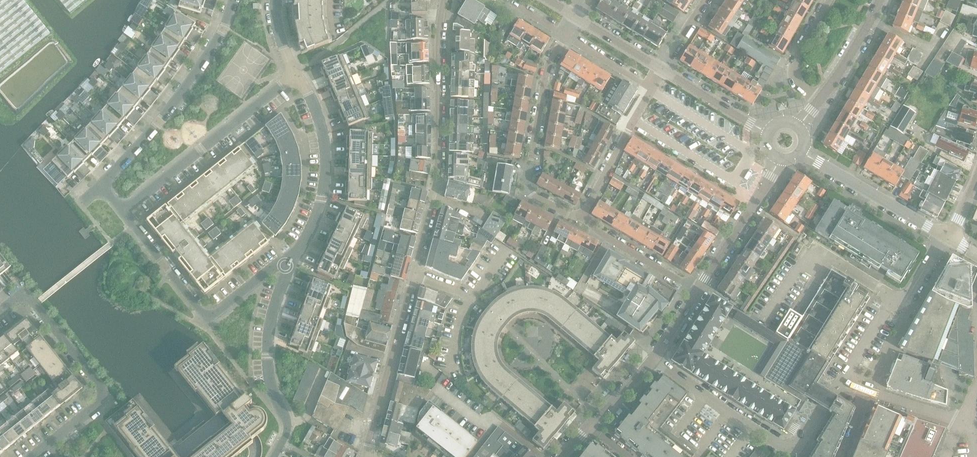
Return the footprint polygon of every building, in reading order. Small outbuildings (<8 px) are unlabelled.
[(23,0),(0,0),(0,73),(50,33),(23,0)] [(70,14),(87,0),(59,0),(70,14)] [(209,6),(211,0),(210,0),(206,0),(205,2),(199,0),(176,0),(174,6),(200,13),(202,8),(203,8),(204,5),(209,6)] [(297,9),(299,9),(300,25),(298,25),(303,46),(304,46),(308,54),(317,50),(332,44),(329,38),(328,36),(327,30),(326,24),(325,22),(326,22),(325,15),(325,9),(325,7),(326,1),(326,0),(298,0),(297,9)] [(415,15),(430,15),(430,4),(430,1),(430,0),(414,0),(415,15)] [(496,16),(471,0),(467,0),(462,8),(459,9),(457,12),(458,14),(474,25),(477,20),(479,22),(480,21),(486,26),(487,24),(490,26),(496,16)] [(611,18),(619,5),(611,0),(601,0),(596,9),(611,18)] [(619,5),(611,18),(622,25),(631,10),(625,6),(628,1),(627,0),(623,0),(619,5)] [(690,2),(687,0),(674,0),(671,4),(683,12),(690,2)] [(722,8),(737,18),(739,19),(742,13),(737,10),(740,5),(732,0),(727,0),(722,8)] [(740,5),(744,8),(750,0),(732,0),(740,5)] [(794,2),(808,9),(813,0),(795,0),(794,2)] [(902,1),(903,2),(902,3),(917,9),(922,11),(927,0),(902,0),(902,1)] [(794,2),(788,12),(788,13),(801,20),(808,9),(794,2)] [(902,3),(898,15),(912,21),(917,9),(902,3)] [(666,5),(663,9),(676,17),(679,13),(666,5)] [(760,15),(765,8),(760,5),(755,12),(760,15)] [(779,14),(776,20),(795,31),(801,20),(788,13),(788,12),(776,5),(773,10),(779,14)] [(972,17),(976,18),(976,9),(962,5),(960,13),(972,17)] [(676,17),(663,9),(661,8),(657,13),(672,23),(676,17)] [(722,8),(716,17),(727,25),(731,20),(734,22),(737,18),(722,8)] [(622,25),(632,31),(641,16),(631,10),(622,25)] [(936,17),(940,19),(944,13),(938,10),(936,17)] [(172,16),(168,21),(190,35),(191,32),(193,29),(192,29),(196,23),(176,11),(173,16),(172,16)] [(944,13),(940,19),(941,19),(940,21),(950,27),(955,16),(945,11),(944,13)] [(907,33),(912,21),(898,15),(893,27),(907,33)] [(652,23),(641,16),(632,31),(643,38),(651,24),(652,23)] [(474,53),(474,40),(470,39),(470,35),(474,27),(459,17),(453,24),(453,31),(456,31),(456,38),(456,39),(456,43),(456,51),(469,52),(474,53)] [(721,35),(727,25),(716,17),(709,27),(721,35)] [(779,28),(775,35),(788,43),(795,31),(776,20),(769,17),(766,21),(779,28)] [(751,19),(748,25),(753,28),(756,22),(751,19)] [(404,21),(405,30),(411,30),(428,30),(427,20),(404,21)] [(507,41),(516,47),(529,26),(519,20),(510,35),(507,41)] [(166,27),(163,32),(182,45),(185,40),(186,40),(188,37),(192,40),(196,35),(191,32),(190,35),(168,21),(165,27),(166,27)] [(502,38),(510,25),(505,21),(497,34),(502,38)] [(666,33),(651,24),(643,38),(658,47),(666,33)] [(749,33),(753,28),(748,25),(744,30),(749,33)] [(524,44),(530,48),(539,33),(529,26),(516,47),(520,49),(524,44)] [(697,33),(707,39),(710,35),(700,28),(697,33)] [(770,32),(763,28),(760,33),(767,37),(770,32)] [(428,39),(428,30),(411,30),(405,30),(405,35),(400,35),(400,40),(405,40),(406,40),(428,39)] [(953,30),(943,45),(952,51),(960,39),(962,37),(962,36),(953,30)] [(159,36),(155,41),(176,55),(178,53),(180,50),(179,49),(182,45),(163,32),(160,36),(159,36)] [(550,39),(539,33),(530,48),(540,54),(550,39)] [(732,46),(736,48),(743,36),(737,33),(734,39),(735,40),(732,46)] [(888,34),(881,45),(895,53),(902,42),(888,34)] [(200,38),(196,35),(192,40),(197,43),(200,38)] [(782,54),(788,43),(775,35),(769,46),(782,54)] [(780,58),(743,36),(736,48),(763,64),(751,84),(742,98),(753,105),(761,90),(780,58)] [(960,39),(965,42),(976,48),(976,46),(976,45),(962,37),(960,39)] [(950,55),(947,60),(945,63),(957,69),(958,69),(963,59),(958,57),(965,42),(960,39),(952,51),(950,55)] [(152,47),(149,52),(168,65),(171,60),(172,61),(174,58),(178,61),(182,56),(178,53),(176,55),(155,41),(151,47),(152,47)] [(406,55),(408,55),(408,54),(428,53),(428,43),(411,44),(411,43),(406,43),(406,55)] [(372,53),(373,54),(375,51),(370,47),(369,48),(364,44),(359,47),(363,57),(371,54),(372,53)] [(895,53),(881,45),(875,56),(889,64),(892,58),(904,65),(907,60),(895,53)] [(943,45),(941,49),(950,55),(952,51),(943,45)] [(680,61),(690,67),(699,52),(689,46),(680,61)] [(941,49),(937,54),(947,60),(950,55),(941,49)] [(976,53),(973,52),(974,52),(968,50),(965,65),(969,68),(976,70),(976,53)] [(568,76),(571,72),(579,58),(574,54),(574,53),(571,52),(570,52),(569,51),(560,65),(567,70),(565,74),(568,76)] [(145,55),(141,61),(161,76),(163,73),(165,70),(164,70),(168,65),(149,52),(146,56),(145,55)] [(690,67),(701,73),(710,59),(699,52),(690,67)] [(917,65),(923,54),(917,52),(912,63),(917,65)] [(429,62),(428,53),(408,54),(408,55),(409,63),(412,63),(429,62)] [(321,69),(323,75),(347,65),(343,54),(321,63),(323,68),(321,69)] [(452,54),(452,63),(473,64),(473,56),(469,55),(469,54),(452,54)] [(937,54),(934,59),(943,65),(945,63),(947,60),(937,54)] [(187,59),(182,56),(178,61),(183,64),(187,59)] [(889,64),(875,56),(868,67),(882,75),(886,69),(898,76),(901,71),(889,64)] [(581,59),(579,58),(571,72),(581,78),(590,64),(584,61),(584,60),(581,58),(581,59)] [(701,73),(711,80),(720,65),(710,59),(701,73)] [(934,59),(928,68),(937,74),(943,65),(934,59)] [(138,67),(135,71),(153,85),(156,80),(157,81),(159,78),(164,81),(167,76),(163,73),(161,76),(141,61),(137,66),(138,67)] [(526,63),(522,61),(519,66),(522,68),(536,72),(538,66),(526,62),(526,63)] [(473,65),(473,64),(452,63),(452,72),(469,72),(475,73),(475,66),(473,65)] [(595,67),(590,64),(581,78),(591,85),(600,70),(598,69),(598,68),(595,67)] [(328,80),(330,84),(352,75),(347,65),(323,75),(326,81),(328,80)] [(407,65),(407,75),(429,75),(429,66),(413,66),(413,65),(407,65)] [(711,80),(722,86),(730,71),(720,65),(711,80)] [(498,66),(497,72),(498,72),(506,75),(507,69),(498,66)] [(917,81),(922,72),(913,66),(908,75),(917,81)] [(886,77),(882,75),(868,67),(862,78),(880,89),(886,77)] [(934,79),(937,74),(928,68),(924,73),(934,79)] [(600,70),(591,85),(590,86),(594,88),(595,87),(602,91),(610,77),(608,75),(606,73),(605,73),(600,70)] [(131,75),(127,80),(146,95),(148,93),(150,90),(153,85),(135,71),(132,75),(131,75)] [(722,86),(732,92),(741,77),(730,71),(722,86)] [(452,72),(451,80),(472,80),(474,81),(475,73),(469,72),(452,72)] [(329,90),(332,96),(356,86),(352,75),(330,84),(332,89),(329,90)] [(429,83),(429,75),(407,75),(407,83),(429,83)] [(517,86),(517,87),(531,90),(533,78),(519,75),(518,81),(511,80),(510,85),(517,86)] [(172,80),(167,76),(164,81),(168,85),(172,80)] [(616,125),(638,90),(617,77),(596,113),(616,125)] [(751,84),(741,77),(732,92),(742,98),(751,84)] [(862,78),(855,89),(874,100),(880,89),(862,78)] [(123,86),(120,90),(138,104),(141,100),(142,101),(144,98),(148,101),(152,96),(148,93),(146,95),(127,80),(123,85),(123,86)] [(451,80),(451,89),(474,89),(474,81),(472,80),(451,80)] [(972,80),(972,81),(970,80),(968,87),(965,86),(964,91),(973,94),(971,101),(976,103),(976,81),(972,80)] [(395,81),(396,89),(401,89),(404,89),(404,81),(395,81)] [(955,91),(958,86),(951,82),(948,87),(955,91)] [(385,86),(379,88),(380,94),(382,94),(383,100),(391,97),(390,91),(390,85),(385,86)] [(337,101),(339,105),(360,96),(356,86),(332,96),(335,102),(337,101)] [(517,87),(515,99),(529,101),(531,90),(517,87)] [(414,93),(414,99),(414,100),(430,100),(430,88),(401,89),(396,89),(396,93),(401,93),(414,93)] [(896,95),(905,100),(909,93),(900,88),(896,95)] [(474,98),(474,89),(451,89),(451,97),(474,98)] [(881,104),(874,100),(855,89),(849,100),(863,108),(866,102),(878,109),(881,104)] [(116,93),(111,98),(130,115),(132,112),(135,110),(134,109),(138,104),(120,90),(117,94),(116,93)] [(566,101),(567,96),(554,92),(553,98),(566,101)] [(157,100),(152,96),(148,101),(153,105),(157,100)] [(338,111),(341,117),(365,107),(360,96),(339,105),(341,110),(338,111)] [(391,97),(383,100),(385,118),(394,117),(392,103),(391,97)] [(108,104),(104,108),(122,123),(125,119),(126,120),(128,117),(132,120),(136,116),(132,112),(130,115),(111,98),(107,103),(108,104)] [(430,111),(430,100),(414,100),(414,99),(411,100),(411,111),(430,111)] [(515,99),(513,110),(527,113),(529,101),(515,99)] [(399,101),(399,100),(396,101),(397,115),(398,115),(403,115),(404,115),(409,115),(408,110),(402,110),(401,101),(399,101)] [(451,100),(450,109),(472,109),(474,109),(474,101),(451,100)] [(849,100),(842,111),(856,119),(863,108),(849,100)] [(553,101),(550,112),(565,115),(567,103),(553,101)] [(890,109),(895,112),(900,105),(895,101),(890,109)] [(593,111),(597,105),(593,102),(589,109),(593,111)] [(890,126),(899,132),(903,134),(911,121),(916,113),(903,105),(898,114),(890,126)] [(960,116),(945,111),(942,117),(939,121),(948,124),(957,127),(958,122),(964,124),(964,123),(975,127),(976,120),(976,113),(967,110),(968,108),(967,106),(965,105),(963,106),(960,116)] [(370,118),(365,107),(341,117),(343,123),(346,122),(348,127),(370,118)] [(100,111),(95,116),(114,133),(116,131),(118,128),(122,123),(104,108),(101,112),(100,111)] [(450,109),(450,118),(472,118),(472,109),(450,109)] [(511,122),(525,124),(527,113),(513,110),(512,116),(507,115),(506,121),(511,122)] [(842,111),(836,122),(850,130),(856,119),(842,111)] [(875,115),(868,111),(865,116),(872,120),(875,115)] [(550,112),(549,124),(563,126),(565,115),(550,112)] [(270,132),(276,142),(292,134),(284,120),(280,114),(265,126),(270,132)] [(412,115),(412,126),(431,126),(431,115),(412,115)] [(120,134),(116,131),(114,133),(95,116),(91,121),(92,122),(88,126),(105,142),(109,137),(109,138),(112,136),(116,139),(120,134)] [(141,119),(136,116),(132,120),(137,124),(141,119)] [(450,118),(450,126),(467,126),(472,126),(472,118),(450,118)] [(600,121),(593,134),(608,142),(615,129),(604,123),(600,121)] [(511,122),(509,133),(523,136),(525,124),(511,122)] [(865,139),(850,130),(836,122),(829,133),(843,141),(847,135),(862,144),(865,139)] [(859,126),(866,131),(866,130),(871,133),(874,129),(861,122),(859,126)] [(562,131),(563,126),(549,124),(547,135),(566,139),(568,132),(562,131)] [(959,128),(957,127),(948,124),(946,129),(953,131),(951,138),(955,139),(955,140),(970,145),(970,144),(972,143),(973,140),(972,139),(974,134),(959,129),(959,128)] [(84,129),(79,134),(97,151),(99,149),(101,146),(105,142),(88,126),(84,130),(84,129)] [(412,137),(416,137),(431,137),(431,126),(412,126),(412,137)] [(472,126),(467,126),(450,126),(450,134),(474,134),(474,126),(472,126)] [(346,137),(346,143),(372,144),(373,132),(350,132),(349,137),(346,137)] [(509,133),(507,144),(521,147),(523,136),(509,133)] [(836,152),(843,141),(829,133),(823,144),(836,152)] [(75,139),(71,143),(87,159),(91,155),(92,156),(95,153),(98,157),(103,153),(99,149),(97,151),(79,134),(74,138),(75,139)] [(124,138),(120,134),(116,139),(120,143),(124,138)] [(276,142),(280,154),(298,149),(292,134),(276,142)] [(473,144),(474,134),(450,134),(450,143),(472,144),(473,144)] [(593,134),(586,147),(601,155),(608,142),(593,134)] [(968,151),(940,138),(940,137),(934,134),(930,142),(937,145),(936,147),(949,153),(948,155),(963,162),(966,156),(967,157),(969,153),(967,152),(968,151)] [(570,139),(566,139),(547,135),(545,147),(559,149),(560,143),(569,145),(570,139)] [(416,137),(416,148),(431,148),(431,137),(416,137)] [(625,151),(635,158),(643,144),(633,138),(625,151)] [(67,146),(62,150),(79,169),(81,166),(84,164),(83,163),(87,159),(71,143),(67,147),(67,146)] [(349,150),(349,155),(372,155),(372,144),(346,143),(346,150),(349,150)] [(472,152),(472,144),(450,143),(449,151),(472,152)] [(519,159),(521,147),(507,144),(505,156),(519,159)] [(636,165),(643,169),(654,151),(643,144),(635,158),(627,170),(631,172),(636,165)] [(251,151),(254,154),(260,150),(257,146),(251,151)] [(239,147),(147,221),(173,253),(176,251),(181,258),(178,260),(204,293),(268,242),(258,230),(260,228),(253,220),(251,222),(253,224),(211,258),(203,248),(207,245),(202,239),(198,242),(196,238),(199,236),(194,230),(191,232),(183,222),(253,167),(255,169),(257,167),(251,158),(249,160),(239,148),(240,148),(239,147)] [(594,168),(601,155),(586,147),(582,153),(587,155),(583,162),(594,168)] [(431,159),(431,148),(416,148),(416,151),(413,151),(413,158),(416,159),(431,159)] [(896,160),(893,166),(885,180),(895,186),(901,176),(909,180),(912,176),(920,163),(927,152),(920,148),(912,160),(910,158),(906,166),(896,160)] [(280,154),(283,166),(301,165),(298,149),(280,154)] [(864,168),(875,174),(883,160),(882,159),(885,155),(875,149),(873,153),(872,153),(864,168)] [(77,171),(80,175),(85,170),(81,166),(79,169),(62,150),(57,155),(58,156),(52,161),(59,169),(55,172),(62,181),(66,177),(68,178),(74,172),(74,173),(77,171)] [(263,154),(260,150),(254,154),(257,158),(263,154)] [(858,150),(852,161),(859,165),(863,159),(865,155),(866,155),(866,154),(861,151),(858,150)] [(650,167),(656,170),(664,157),(654,151),(643,169),(638,176),(642,179),(650,167)] [(107,157),(103,153),(98,157),(102,161),(107,157)] [(450,154),(449,166),(468,166),(468,156),(465,155),(450,154)] [(346,160),(346,166),(372,167),(372,155),(349,155),(349,160),(346,160)] [(398,157),(396,168),(403,170),(404,163),(405,158),(398,157)] [(660,173),(667,177),(675,164),(664,157),(656,170),(644,190),(648,193),(660,173)] [(410,165),(409,171),(428,175),(430,164),(405,158),(404,163),(410,165)] [(938,166),(936,171),(955,181),(957,180),(959,179),(959,176),(958,174),(957,173),(959,170),(935,158),(932,164),(938,166)] [(893,166),(883,160),(875,174),(885,180),(893,166)] [(488,162),(486,162),(484,161),(480,170),(485,172),(488,162)] [(930,187),(927,193),(944,202),(945,201),(947,201),(949,197),(948,195),(955,181),(936,171),(920,163),(912,176),(916,178),(919,172),(928,177),(924,184),(930,187)] [(516,188),(510,187),(514,167),(497,164),(493,192),(509,194),(514,197),(516,188)] [(673,190),(677,184),(685,170),(675,164),(667,177),(659,190),(663,193),(662,194),(664,195),(668,198),(669,196),(673,190)] [(283,179),(301,180),(301,165),(283,166),(283,179)] [(348,173),(348,178),(371,178),(372,167),(346,166),(345,173),(348,173)] [(467,179),(468,166),(449,166),(449,177),(463,178),(463,179),(467,179)] [(89,174),(85,170),(80,175),(84,179),(89,174)] [(677,184),(688,190),(696,177),(685,170),(677,184)] [(427,182),(428,175),(409,171),(409,173),(406,172),(405,177),(427,182)] [(797,172),(790,182),(805,192),(812,182),(797,172)] [(537,185),(550,192),(556,181),(543,174),(537,185)] [(692,193),(698,197),(707,183),(696,177),(688,190),(680,202),(685,205),(692,193)] [(345,182),(345,189),(367,189),(367,190),(371,190),(371,178),(348,178),(348,183),(345,182)] [(620,190),(624,185),(613,178),(609,184),(620,190)] [(283,179),(281,191),(298,196),(301,180),(283,179)] [(472,189),(472,187),(449,181),(445,197),(466,202),(469,188),(472,189)] [(550,192),(563,198),(568,188),(556,181),(550,192)] [(790,182),(783,193),(797,203),(805,192),(790,182)] [(568,188),(563,198),(575,205),(584,190),(571,183),(568,188)] [(703,200),(709,203),(717,190),(707,183),(698,197),(691,209),(687,217),(691,219),(703,200)] [(247,187),(252,194),(256,191),(251,184),(247,187)] [(411,194),(410,199),(425,203),(427,193),(394,184),(392,189),(406,192),(406,193),(411,194)] [(625,192),(630,195),(633,191),(627,187),(625,192)] [(354,204),(367,207),(367,190),(367,189),(345,189),(345,195),(348,196),(348,201),(354,201),(354,204)] [(821,198),(825,191),(821,189),(817,195),(821,198)] [(382,190),(378,209),(384,211),(387,197),(388,191),(384,190),(382,190)] [(678,192),(673,190),(669,196),(674,198),(678,192)] [(713,206),(719,210),(728,196),(717,190),(709,203),(702,215),(705,217),(709,211),(710,211),(713,206)] [(293,211),(298,196),(281,191),(277,203),(293,211)] [(927,193),(923,191),(919,197),(926,200),(921,209),(937,217),(944,202),(927,193)] [(907,200),(909,196),(902,192),(899,196),(907,200)] [(783,193),(777,203),(791,212),(797,203),(783,193)] [(642,199),(652,205),(655,200),(645,194),(642,199)] [(236,196),(233,199),(238,205),(241,202),(236,196)] [(256,196),(252,199),(257,204),(260,201),(256,196)] [(719,210),(716,215),(721,217),(724,212),(730,216),(738,203),(728,196),(719,210)] [(229,202),(234,208),(238,205),(233,199),(229,202)] [(253,207),(257,204),(252,199),(248,202),(253,207)] [(410,199),(407,209),(422,213),(425,203),(410,199)] [(601,220),(609,208),(612,203),(607,200),(605,205),(599,202),(592,214),(601,220)] [(658,202),(655,200),(652,205),(661,211),(664,206),(658,202)] [(523,225),(526,220),(533,207),(522,201),(513,219),(523,225)] [(912,265),(919,254),(860,217),(861,215),(848,207),(847,209),(833,201),(814,231),(851,254),(850,257),(869,269),(871,266),(878,271),(880,268),(887,272),(885,275),(900,284),(906,273),(908,274),(913,266),(912,265)] [(277,203),(270,214),(285,224),(293,211),(277,203)] [(784,223),(791,212),(777,203),(769,213),(784,223)] [(813,204),(809,210),(814,214),(818,206),(813,204)] [(442,205),(440,216),(459,221),(465,222),(466,219),(442,205)] [(528,229),(533,231),(543,213),(533,207),(526,220),(531,223),(528,229)] [(240,208),(236,211),(241,217),(245,214),(240,208)] [(342,211),(339,217),(359,227),(362,229),(367,218),(347,208),(345,213),(342,211)] [(601,220),(612,226),(619,214),(609,208),(601,220)] [(405,209),(402,219),(420,223),(422,213),(407,209),(405,209)] [(660,214),(670,220),(673,216),(663,209),(660,214)] [(811,218),(814,214),(809,210),(805,217),(810,220),(811,218)] [(493,211),(482,229),(494,237),(498,231),(505,219),(493,211)] [(624,216),(619,214),(612,226),(622,233),(632,215),(626,212),(624,216)] [(543,213),(533,231),(532,234),(537,237),(541,229),(546,231),(553,218),(543,213)] [(275,237),(285,224),(270,214),(262,224),(275,237)] [(622,233),(632,238),(642,221),(632,215),(622,233)] [(458,224),(459,221),(440,216),(436,229),(455,234),(462,236),(464,226),(458,224)] [(683,221),(673,216),(670,220),(680,226),(683,221)] [(339,225),(337,229),(354,237),(359,227),(339,217),(336,223),(339,225)] [(208,218),(205,221),(210,227),(213,224),(208,218)] [(417,234),(420,223),(402,219),(400,229),(417,234)] [(766,219),(759,229),(772,238),(779,228),(766,219)] [(201,224),(206,230),(210,227),(205,221),(201,224)] [(551,237),(564,244),(572,228),(559,221),(551,237)] [(632,238),(642,245),(652,227),(642,221),(632,238)] [(799,233),(803,226),(799,223),(795,230),(799,233)] [(709,226),(707,230),(716,236),(720,231),(710,225),(709,226)] [(195,230),(199,236),(204,232),(202,230),(199,226),(195,230)] [(683,226),(679,233),(684,236),(688,229),(683,226)] [(216,227),(212,230),(217,237),(221,234),(216,227)] [(479,227),(477,234),(487,241),(491,243),(495,238),(494,237),(482,229),(479,227)] [(662,233),(652,227),(642,245),(652,250),(659,238),(662,233)] [(564,244),(577,251),(585,235),(572,228),(564,244)] [(332,232),(329,238),(349,247),(350,247),(354,237),(337,229),(335,233),(332,232)] [(454,239),(455,234),(436,229),(433,240),(452,245),(459,247),(460,247),(462,240),(454,239)] [(701,229),(692,242),(696,244),(706,251),(714,238),(701,229)] [(769,244),(772,238),(759,229),(752,239),(766,248),(765,249),(768,251),(772,246),(769,244)] [(213,240),(217,237),(212,230),(208,233),(213,240)] [(382,241),(394,244),(413,249),(416,238),(402,234),(401,239),(395,238),(395,239),(393,238),(395,232),(385,230),(382,241)] [(367,231),(363,239),(371,243),(370,245),(375,246),(376,241),(378,235),(374,234),(367,231)] [(473,239),(472,241),(475,243),(483,247),(487,241),(477,234),(477,237),(476,238),(473,239)] [(585,235),(577,251),(590,258),(598,242),(585,235)] [(791,236),(784,246),(788,249),(795,239),(791,236)] [(353,249),(350,247),(349,247),(329,238),(327,244),(329,245),(327,250),(348,259),(353,249)] [(506,243),(511,247),(514,241),(509,238),(506,243)] [(670,244),(659,238),(652,250),(662,257),(670,244)] [(752,239),(745,249),(758,258),(765,249),(766,248),(752,239)] [(380,240),(377,250),(384,252),(386,248),(387,242),(380,240)] [(459,247),(452,245),(433,240),(430,251),(449,256),(456,258),(459,247)] [(472,241),(470,250),(472,250),(476,251),(480,252),(483,247),(475,243),(472,241)] [(692,249),(688,256),(698,262),(706,251),(696,244),(692,242),(689,247),(692,249)] [(797,242),(791,252),(793,253),(794,252),(797,254),(800,249),(797,247),(800,243),(797,242)] [(394,244),(391,254),(410,260),(413,249),(394,244)] [(542,246),(534,261),(543,268),(546,263),(541,260),(547,248),(542,246)] [(672,246),(667,254),(665,258),(670,261),(677,249),(672,246)] [(784,246),(777,256),(781,259),(788,249),(784,246)] [(745,249),(738,259),(752,268),(758,258),(745,249)] [(323,253),(320,259),(340,268),(343,270),(348,259),(327,250),(325,254),(323,253)] [(379,275),(388,277),(404,282),(410,260),(391,254),(384,252),(377,250),(376,256),(383,258),(382,260),(390,262),(389,264),(392,265),(391,269),(374,265),(371,273),(379,275)] [(534,254),(528,250),(525,255),(530,259),(534,254)] [(461,281),(469,270),(448,262),(449,256),(430,251),(426,267),(461,281)] [(594,271),(586,284),(624,306),(617,317),(629,325),(628,326),(634,331),(635,329),(642,334),(666,305),(668,306),(677,292),(656,279),(649,274),(647,277),(627,265),(629,263),(609,251),(596,272),(594,271)] [(690,274),(698,262),(688,256),(682,252),(679,258),(684,261),(680,268),(690,274)] [(0,275),(3,273),(10,267),(0,254),(0,275)] [(777,256),(770,266),(774,269),(781,259),(777,256)] [(976,274),(976,270),(951,257),(899,349),(958,371),(958,376),(967,375),(974,377),(973,363),(968,361),(972,349),(967,347),(972,336),(967,334),(971,322),(966,320),(971,309),(970,289),(976,274)] [(335,279),(340,268),(320,259),(317,265),(320,266),(318,271),(319,271),(331,277),(335,279)] [(751,269),(752,268),(738,259),(731,269),(745,279),(748,281),(755,271),(751,269)] [(546,263),(543,268),(550,271),(552,267),(546,263)] [(770,266),(763,276),(768,279),(774,269),(770,266)] [(731,269),(724,279),(738,289),(745,279),(731,269)] [(317,274),(330,279),(331,277),(319,271),(317,274)] [(712,296),(672,361),(783,430),(784,429),(790,418),(792,415),(804,396),(812,383),(868,294),(832,271),(831,271),(821,287),(802,318),(790,310),(778,328),(777,330),(765,322),(762,327),(714,297),(712,296)] [(352,288),(355,276),(350,274),(345,285),(352,288)] [(570,281),(563,276),(560,282),(567,286),(570,281)] [(763,276),(756,286),(761,289),(768,279),(763,276)] [(11,283),(7,278),(2,282),(6,287),(11,283)] [(384,278),(382,288),(402,293),(405,283),(390,279),(390,280),(384,278)] [(309,283),(307,289),(327,297),(331,286),(314,279),(312,284),(309,283)] [(741,291),(738,289),(724,279),(717,290),(734,301),(741,291)] [(570,281),(567,286),(573,290),(576,285),(570,281)] [(346,315),(358,318),(367,289),(353,285),(346,315)] [(756,286),(750,296),(754,299),(761,289),(756,286)] [(593,357),(594,358),(595,357),(599,361),(592,370),(598,376),(603,380),(635,342),(630,338),(623,332),(616,341),(611,337),(612,337),(611,336),(610,337),(566,300),(560,296),(554,292),(547,290),(540,288),(533,287),(526,287),(519,288),(512,290),(506,293),(500,297),(494,301),(489,307),(484,312),(480,318),(476,324),(474,331),(472,338),(471,345),(471,352),(472,359),(474,366),(477,373),(481,379),(485,384),(490,389),(534,427),(534,428),(535,428),(539,432),(532,440),(539,446),(543,450),(575,412),(571,409),(570,409),(564,403),(556,412),(551,408),(552,407),(551,407),(550,408),(506,370),(501,365),(497,358),(496,350),(496,342),(499,335),(503,328),(507,323),(514,317),(520,313),(528,312),(536,312),(544,314),(550,319),(594,356),(593,357)] [(381,291),(379,298),(399,304),(402,293),(382,288),(381,288),(381,291)] [(452,299),(438,294),(421,288),(418,299),(434,304),(439,306),(445,309),(452,299)] [(307,297),(306,301),(323,308),(327,310),(331,298),(327,297),(307,289),(304,296),(307,297)] [(747,310),(754,299),(750,296),(742,307),(747,310)] [(377,303),(376,309),(396,314),(399,304),(379,298),(377,303)] [(301,305),(299,311),(320,319),(320,318),(323,308),(306,301),(304,306),(301,305)] [(417,301),(415,309),(436,315),(438,308),(434,306),(417,301)] [(374,314),(373,319),(379,321),(393,325),(396,314),(376,309),(374,314)] [(415,309),(412,317),(428,321),(434,323),(436,315),(415,309)] [(361,310),(359,318),(378,323),(379,321),(373,319),(374,314),(361,310)] [(300,318),(298,323),(319,331),(323,319),(320,318),(320,319),(299,311),(297,317),(300,318)] [(412,317),(410,325),(426,329),(432,330),(433,324),(434,323),(428,321),(412,317)] [(27,319),(5,336),(13,346),(14,345),(20,340),(22,343),(23,342),(27,347),(26,348),(53,383),(55,382),(59,387),(58,387),(60,390),(53,395),(61,405),(82,388),(27,319)] [(293,326),(291,332),(315,341),(319,331),(298,323),(296,327),(293,326)] [(370,324),(369,328),(362,326),(361,330),(344,324),(347,337),(357,345),(384,353),(386,347),(391,329),(370,324)] [(336,331),(334,336),(337,337),(345,340),(342,326),(341,325),(337,325),(336,331)] [(410,325),(408,333),(425,337),(430,338),(432,330),(426,329),(410,325)] [(311,352),(315,341),(291,332),(289,338),(292,339),(290,345),(299,348),(298,351),(307,354),(308,351),(311,352)] [(408,333),(404,346),(421,350),(425,337),(408,333)] [(14,345),(13,346),(5,336),(0,340),(0,346),(10,358),(18,351),(14,345)] [(337,337),(335,342),(338,343),(336,349),(338,349),(342,351),(344,345),(346,340),(345,340),(337,337)] [(191,359),(178,370),(196,392),(197,391),(216,416),(241,397),(220,371),(209,380),(206,376),(220,365),(203,345),(189,356),(191,359)] [(1,365),(10,358),(0,346),(0,364),(1,365)] [(405,348),(398,374),(414,378),(420,352),(405,348)] [(427,356),(433,361),(435,355),(430,352),(427,356)] [(946,406),(947,391),(922,382),(928,365),(898,354),(895,362),(893,362),(889,371),(890,373),(889,377),(885,381),(885,386),(900,392),(901,391),(902,391),(903,390),(905,386),(907,386),(909,381),(907,380),(908,379),(916,382),(915,385),(918,386),(920,388),(919,389),(922,392),(934,396),(933,403),(946,406)] [(349,375),(348,381),(369,388),(372,377),(373,374),(376,363),(355,356),(353,363),(350,362),(347,374),(349,375)] [(304,405),(320,366),(309,362),(293,400),(304,405)] [(945,389),(946,388),(942,384),(940,380),(933,377),(934,373),(936,373),(937,369),(930,366),(924,380),(945,389)] [(336,430),(349,408),(350,405),(363,413),(368,395),(331,373),(312,417),(336,430)] [(398,374),(396,382),(412,386),(414,378),(398,374)] [(645,456),(693,456),(694,455),(661,428),(687,395),(660,374),(614,433),(645,456)] [(431,391),(412,386),(396,382),(391,403),(418,410),(418,409),(431,391)] [(829,411),(836,415),(811,456),(835,456),(856,409),(831,394),(812,383),(804,396),(823,408),(829,411)] [(48,389),(40,396),(52,412),(61,405),(53,395),(48,389)] [(40,396),(31,403),(44,419),(52,412),(40,396)] [(224,434),(239,454),(253,443),(251,440),(262,431),(265,428),(267,424),(267,420),(266,416),(263,413),(260,410),(256,409),(251,410),(248,412),(245,409),(252,404),(247,397),(221,418),(226,424),(232,419),(236,424),(224,434)] [(19,405),(23,409),(36,425),(44,419),(31,403),(27,398),(19,405)] [(416,429),(417,430),(417,429),(429,439),(427,442),(438,451),(446,456),(466,456),(470,451),(476,443),(440,415),(442,412),(429,402),(419,414),(417,422),(420,424),(416,429)] [(391,403),(386,420),(403,424),(403,422),(414,425),(418,410),(391,403)] [(853,456),(933,456),(935,451),(935,452),(936,451),(936,450),(939,442),(939,443),(940,441),(943,433),(944,432),(945,428),(905,416),(878,408),(874,406),(874,407),(873,406),(869,415),(871,416),(860,440),(855,451),(853,456)] [(2,411),(5,417),(11,413),(8,407),(2,411)] [(155,434),(147,441),(143,437),(154,428),(138,408),(126,417),(128,420),(117,429),(140,456),(173,456),(155,434)] [(23,409),(14,416),(27,432),(36,425),(23,409)] [(14,416),(6,423),(19,439),(27,432),(14,416)] [(386,420),(383,432),(400,436),(410,439),(411,434),(401,431),(403,424),(386,420)] [(0,428),(0,433),(10,446),(19,439),(6,423),(0,428)] [(491,435),(502,445),(494,454),(497,456),(535,456),(528,451),(498,427),(491,435)] [(309,439),(316,443),(320,435),(318,434),(320,430),(316,428),(309,439)] [(383,432),(380,443),(397,447),(399,440),(409,443),(410,439),(400,436),(383,432)] [(10,446),(0,433),(0,451),(2,453),(10,446)] [(239,454),(224,434),(197,456),(235,456),(239,454)] [(491,435),(484,445),(494,454),(502,445),(491,435)] [(324,448),(324,449),(336,456),(338,454),(344,456),(350,456),(353,452),(330,438),(324,448)] [(592,441),(580,456),(612,456),(592,441)] [(476,454),(479,456),(491,456),(494,454),(484,445),(479,451),(476,454)] [(769,454),(759,446),(751,456),(766,456),(769,454)] [(338,454),(336,456),(324,449),(324,448),(321,447),(316,455),(319,456),(344,456),(338,454)]
